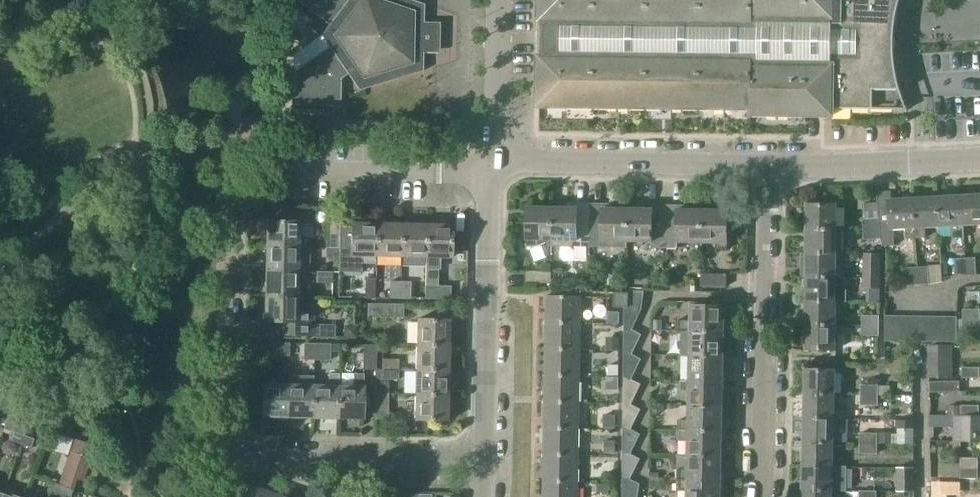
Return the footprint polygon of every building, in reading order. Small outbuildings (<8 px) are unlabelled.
[(329,45),(344,67),(359,88),(424,68),(424,50),(434,50),(435,19),(425,19),(425,1),(421,0),(300,0),(330,22),(321,33),(329,45)] [(897,13),(901,0),(540,0),(539,104),(751,107),(751,113),(832,114),(832,108),(906,109),(907,109),(908,109),(901,91),(897,72),(894,52),(895,33),(897,13)] [(292,70),(291,103),(340,104),(341,77),(337,72),(344,67),(329,45),(292,70)] [(962,194),(964,225),(979,224),(979,193),(962,194)] [(938,196),(940,226),(952,226),(953,239),(965,238),(964,225),(962,194),(938,196)] [(940,226),(938,196),(914,197),(917,238),(927,237),(926,227),(940,226)] [(880,209),(881,228),(882,238),(884,246),(895,245),(894,229),(906,228),(907,238),(917,238),(914,197),(892,198),(893,208),(880,209)] [(552,238),(553,238),(553,246),(590,247),(591,202),(577,201),(577,206),(552,205),(552,238)] [(866,219),(864,219),(864,229),(881,228),(880,209),(879,201),(865,202),(866,219)] [(605,202),(591,202),(590,247),(627,247),(627,240),(629,240),(629,207),(604,207),(605,202)] [(629,240),(653,241),(653,247),(665,247),(666,204),(654,203),(654,208),(629,207),(629,240)] [(680,204),(666,204),(665,247),(679,247),(679,242),(703,242),(703,209),(680,208),(680,204)] [(837,204),(807,204),(807,228),(837,229),(837,204)] [(552,205),(527,205),(526,244),(538,244),(538,238),(552,238),(552,205)] [(703,242),(717,243),(717,248),(728,248),(729,209),(703,209),(703,242)] [(278,219),(266,219),(266,244),(309,245),(310,236),(298,236),(299,224),(310,224),(310,213),(278,212),(278,219)] [(339,257),(339,268),(347,268),(363,269),(363,254),(376,255),(376,222),(351,221),(351,224),(340,224),(339,246),(339,257)] [(340,222),(327,222),(327,246),(339,246),(340,222)] [(376,222),(376,255),(400,255),(401,222),(376,222)] [(401,222),(400,255),(425,256),(426,225),(426,223),(401,222)] [(425,259),(425,285),(437,285),(437,272),(439,272),(439,257),(450,257),(451,224),(426,223),(426,225),(425,256),(425,259)] [(837,253),(844,253),(844,229),(837,229),(807,228),(807,252),(831,252),(837,252),(837,253)] [(881,228),(864,229),(865,239),(882,238),(881,228)] [(265,269),(298,270),(298,272),(310,272),(310,247),(309,247),(309,245),(266,244),(265,269)] [(339,246),(327,246),(326,256),(339,257),(339,246)] [(807,276),(837,276),(837,253),(837,252),(831,252),(807,252),(807,253),(802,253),(802,276),(807,276)] [(863,277),(882,277),(882,253),(863,253),(863,277)] [(956,259),(957,276),(967,275),(966,258),(956,259)] [(977,274),(976,258),(966,258),(967,275),(977,274)] [(919,267),(920,278),(920,284),(930,283),(929,266),(919,267)] [(919,267),(910,268),(910,284),(920,284),(920,278),(919,267)] [(298,270),(265,269),(264,294),(297,295),(298,272),(298,270)] [(334,272),(317,271),(316,283),(333,284),(334,272)] [(526,271),(526,280),(526,282),(551,282),(552,271),(526,271)] [(703,274),(703,280),(702,285),(727,286),(728,274),(703,274)] [(806,299),(837,300),(847,300),(848,277),(837,276),(807,276),(807,280),(806,299)] [(882,277),(863,277),(863,288),(882,288),(882,277)] [(400,281),(389,280),(389,297),(399,297),(399,292),(400,281)] [(400,281),(399,292),(399,297),(410,297),(410,281),(400,281)] [(449,298),(450,286),(437,285),(425,285),(424,297),(449,298)] [(615,307),(626,307),(626,312),(633,312),(634,293),(616,292),(615,307)] [(633,312),(626,312),(626,331),(635,331),(643,310),(646,293),(634,293),(633,312)] [(264,294),(263,320),(275,320),(275,336),(308,336),(334,337),(334,323),(314,323),(314,311),(309,311),(297,311),(297,295),(264,294)] [(582,296),(547,294),(547,321),(582,321),(582,296)] [(837,300),(806,299),(806,324),(837,324),(837,300)] [(367,316),(402,316),(403,303),(367,302),(367,316)] [(679,321),(679,331),(682,331),(725,331),(726,306),(706,306),(706,302),(693,302),(693,320),(679,321)] [(964,309),(964,319),(979,319),(979,309),(964,309)] [(863,325),(880,325),(880,315),(863,315),(863,325)] [(899,341),(899,315),(886,315),(886,340),(899,341)] [(899,315),(899,341),(910,341),(911,315),(899,315)] [(911,315),(910,341),(923,341),(923,316),(911,315)] [(923,316),(923,341),(935,341),(935,316),(923,316)] [(935,316),(935,341),(947,341),(947,316),(935,316)] [(947,316),(947,341),(958,341),(959,316),(947,316)] [(449,320),(416,319),(416,344),(449,345),(449,320)] [(964,319),(964,329),(979,329),(979,319),(964,319)] [(546,347),(581,348),(582,321),(547,321),(546,347)] [(837,324),(806,324),(806,348),(837,349),(837,324)] [(863,334),(880,334),(880,325),(863,325),(863,334)] [(643,336),(635,331),(626,331),(626,355),(635,355),(643,336)] [(682,331),(681,356),(692,356),(725,356),(725,331),(682,331)] [(263,354),(288,355),(289,342),(263,341),(263,354)] [(304,342),(303,358),(303,360),(313,360),(314,342),(304,342)] [(332,343),(314,342),(313,360),(331,360),(332,343)] [(376,344),(363,344),(363,369),(375,369),(376,344)] [(415,370),(448,370),(449,345),(416,344),(415,370)] [(952,345),(929,345),(930,375),(953,375),(952,345)] [(546,374),(580,375),(581,348),(546,347),(546,374)] [(626,355),(626,360),(626,381),(634,381),(642,360),(635,355),(626,355)] [(692,356),(692,380),(692,381),(724,382),(725,356),(692,356)] [(382,358),(381,369),(398,369),(398,358),(382,358)] [(979,377),(979,367),(964,367),(964,377),(979,377)] [(398,369),(381,369),(381,379),(397,379),(398,369)] [(836,370),(805,369),(805,393),(836,394),(836,370)] [(415,394),(448,395),(448,370),(415,370),(415,394)] [(329,384),(313,384),(312,416),(337,417),(338,384),(340,384),(340,373),(336,373),(336,371),(330,371),(330,373),(329,373),(329,384)] [(340,384),(338,384),(337,417),(362,417),(363,385),(364,385),(364,374),(354,374),(354,385),(340,384)] [(545,401),(580,401),(580,375),(546,374),(545,401)] [(287,383),(287,415),(312,416),(313,384),(313,377),(288,376),(287,383)] [(683,391),(691,391),(691,406),(724,406),(724,382),(692,381),(692,380),(682,380),(683,391)] [(634,381),(626,381),(625,405),(633,405),(641,385),(634,381)] [(930,392),(961,392),(961,381),(930,382),(930,392)] [(260,385),(259,396),(262,396),(262,415),(287,415),(287,383),(262,383),(262,385),(260,385)] [(880,384),(863,384),(862,394),(879,394),(880,384)] [(387,418),(387,393),(375,393),(375,418),(387,418)] [(805,417),(835,418),(836,394),(805,393),(805,417)] [(415,419),(447,420),(448,395),(415,394),(415,419)] [(862,404),(879,404),(879,394),(862,394),(862,404)] [(545,427),(579,428),(580,401),(545,401),(545,427)] [(625,405),(625,428),(625,431),(632,431),(641,409),(633,405),(625,405)] [(949,405),(949,415),(979,415),(979,405),(963,405),(949,405)] [(691,420),(679,420),(679,431),(723,431),(724,406),(691,406),(691,420)] [(9,415),(5,428),(14,431),(25,435),(29,422),(9,415)] [(931,425),(933,427),(954,427),(953,441),(963,441),(979,442),(979,415),(949,415),(931,415),(931,425)] [(804,441),(835,442),(843,442),(843,432),(835,432),(835,418),(805,417),(804,441)] [(544,454),(579,455),(579,428),(545,427),(544,454)] [(22,444),(25,435),(14,431),(11,440),(22,444)] [(632,431),(625,431),(625,455),(633,455),(641,435),(632,431)] [(679,441),(690,441),(690,455),(723,455),(723,431),(679,431),(679,441)] [(878,433),(861,433),(861,442),(878,442),(878,433)] [(25,435),(22,444),(31,447),(34,438),(25,435)] [(50,491),(67,496),(72,496),(74,490),(75,488),(78,479),(84,481),(86,475),(90,465),(87,464),(89,457),(87,456),(89,449),(86,442),(75,438),(68,457),(59,484),(54,482),(50,491)] [(835,442),(804,441),(804,465),(835,466),(835,442)] [(862,452),(878,452),(878,442),(861,442),(862,452)] [(544,480),(578,481),(579,455),(544,454),(544,480)] [(632,456),(633,455),(625,455),(624,481),(633,481),(641,460),(632,456)] [(690,455),(690,470),(678,470),(678,481),(722,481),(723,455),(690,455)] [(962,467),(979,467),(979,457),(962,457),(962,467)] [(804,465),(804,489),(834,490),(847,490),(847,466),(835,466),(804,465)] [(962,477),(979,477),(979,467),(962,467),(962,477)] [(578,481),(544,480),(544,496),(578,496),(578,481)] [(624,481),(624,496),(640,496),(641,485),(633,481),(624,481)] [(722,481),(678,481),(678,491),(689,491),(689,496),(722,496),(722,481)] [(254,496),(280,496),(281,495),(257,487),(254,496)]
